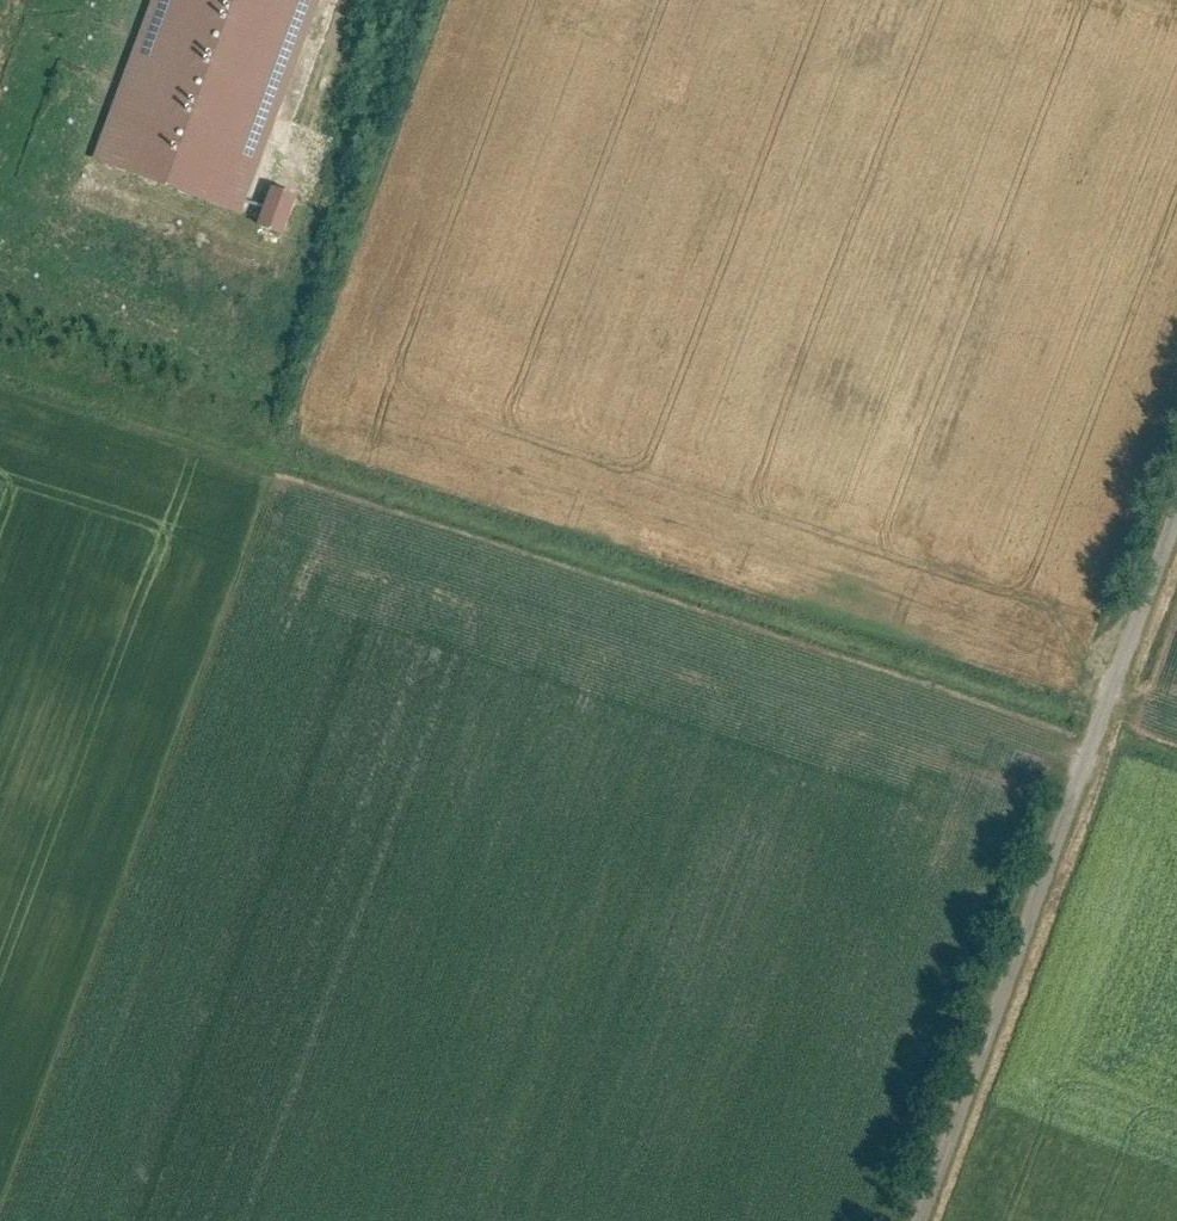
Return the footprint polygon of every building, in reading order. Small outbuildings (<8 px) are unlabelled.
[(320,0),(161,0),(102,164),(243,214),(320,0)] [(296,198),(273,189),(258,229),(281,238),(296,198)]
